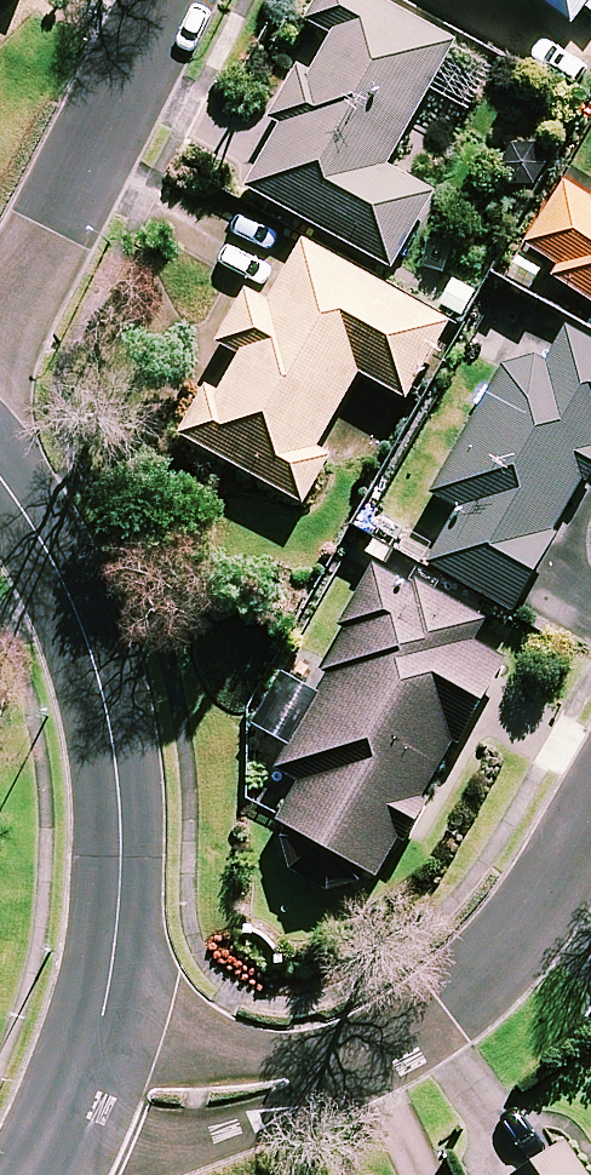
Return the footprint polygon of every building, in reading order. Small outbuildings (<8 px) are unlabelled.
[(499,63),(457,40),(461,33),(400,0),(317,0),(310,14),(338,29),(323,56),(307,47),(266,121),(279,128),(250,181),(397,261),(439,185),(392,159),(434,83),(475,106),(499,63)] [(575,20),(589,2),(590,4),(590,0),(549,0),(575,20)] [(570,176),(529,238),(562,259),(556,267),(590,290),(590,189),(570,176)] [(454,316),(306,235),(272,296),(250,283),(222,335),(246,348),(198,435),(310,496),(335,450),(321,442),(364,365),(412,392),(454,316)] [(570,321),(550,357),(521,341),(507,366),(478,349),(459,383),(487,399),(439,484),(466,500),(434,557),(517,603),(590,469),(590,333),(570,321)] [(402,832),(412,837),(439,790),(430,785),(459,730),(466,734),(508,654),(479,639),(491,616),(380,557),(324,664),(333,669),(286,758),(307,770),(285,811),(289,856),(329,881),(378,877),(402,832)] [(579,1124),(505,1174),(590,1174),(590,1142),(579,1124)]
